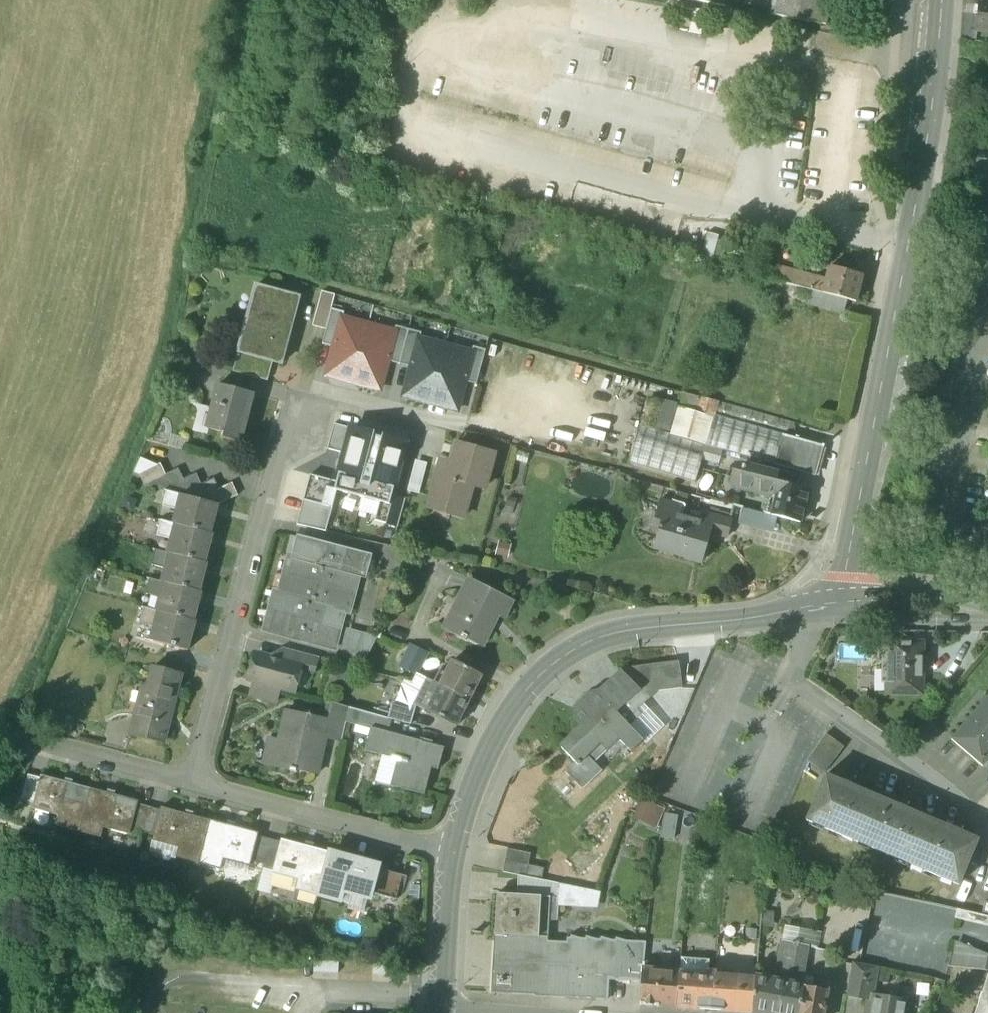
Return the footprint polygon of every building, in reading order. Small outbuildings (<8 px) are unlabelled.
[(773,9),(775,0),(729,0),(773,9)] [(773,9),(772,16),(824,26),(829,0),(775,0),(773,9)] [(979,2),(976,31),(987,32),(987,3),(979,2)] [(863,276),(830,267),(826,281),(823,293),(847,300),(856,302),(863,276)] [(799,274),(775,268),(772,280),(796,286),(799,274)] [(826,281),(799,274),(796,286),(815,291),(823,293),(826,281)] [(301,298),(257,286),(249,314),(260,317),(252,350),(250,356),(274,362),(283,365),(301,298)] [(823,293),(815,291),(812,304),(844,313),(847,300),(823,293)] [(315,326),(327,329),(333,310),(336,298),(324,294),(315,326)] [(323,345),(335,348),(343,319),(345,314),(333,310),(327,329),(323,345)] [(328,376),(353,383),(368,326),(343,319),(335,348),(328,376)] [(395,333),(368,326),(353,383),(380,390),(387,361),(395,333)] [(395,333),(387,361),(400,365),(408,330),(396,327),(395,333)] [(420,333),(408,330),(400,365),(411,368),(418,339),(420,333)] [(403,396),(430,403),(446,347),(418,339),(411,368),(403,396)] [(252,350),(240,347),(234,372),(269,382),(274,362),(250,356),(252,350)] [(472,354),(446,347),(430,403),(456,411),(464,381),(472,354)] [(472,354),(464,381),(477,384),(486,351),(473,348),(472,354)] [(254,395),(221,386),(215,408),(210,427),(225,431),(224,437),(242,441),(254,395)] [(701,398),(682,393),(678,407),(715,417),(718,402),(701,397),(701,398)] [(660,403),(650,400),(643,425),(653,428),(660,403)] [(676,405),(664,402),(658,425),(669,428),(676,405)] [(795,423),(718,402),(715,417),(782,435),(791,437),(795,423)] [(202,405),(195,430),(209,434),(210,427),(215,408),(202,405)] [(715,417),(678,407),(671,434),(705,445),(706,446),(723,450),(774,465),(775,463),(782,435),(715,417)] [(328,449),(345,454),(352,430),(335,425),(328,449)] [(670,434),(638,425),(627,463),(695,483),(702,460),(706,446),(705,445),(671,434),(670,434)] [(391,498),(407,442),(352,428),(352,430),(345,454),(337,483),(335,492),(338,493),(380,504),(389,507),(391,498)] [(791,437),(782,435),(775,463),(813,473),(820,447),(824,448),(824,446),(791,437)] [(451,468),(441,465),(429,508),(465,517),(473,485),(485,488),(495,453),(457,443),(451,468)] [(723,450),(706,446),(702,460),(718,465),(723,450)] [(157,465),(140,458),(134,473),(139,476),(139,475),(139,474),(157,465)] [(157,465),(139,474),(139,475),(139,476),(145,486),(166,476),(166,475),(160,464),(157,465)] [(776,474),(742,465),(741,470),(734,472),(732,480),(737,485),(736,488),(771,497),(775,481),(776,474)] [(178,469),(166,475),(166,476),(145,486),(162,491),(184,481),(184,479),(178,469)] [(196,474),(184,479),(184,481),(162,491),(164,492),(165,491),(171,493),(181,495),(202,485),(201,484),(196,474)] [(337,483),(310,476),(297,525),(327,533),(338,493),(335,492),(337,483)] [(214,478),(201,484),(202,485),(181,495),(199,500),(220,490),(219,489),(214,478)] [(775,481),(771,497),(768,509),(762,507),(761,511),(767,513),(766,514),(801,522),(808,490),(775,481)] [(232,483),(219,489),(220,490),(199,500),(218,505),(238,496),(232,483)] [(181,495),(171,493),(168,507),(180,511),(177,525),(211,534),(218,505),(199,500),(181,495)] [(375,521),(398,527),(405,502),(391,498),(389,507),(380,504),(375,521)] [(681,506),(660,500),(653,526),(660,528),(654,547),(701,562),(709,533),(726,538),(731,522),(708,515),(705,524),(678,515),(681,506)] [(177,525),(161,521),(157,536),(175,541),(171,554),(205,563),(213,535),(211,534),(177,525)] [(369,556),(299,537),(294,557),(289,555),(279,592),(275,591),(264,630),(334,649),(345,611),(349,612),(359,576),(364,577),(369,556)] [(171,554),(156,550),(152,565),(169,570),(165,583),(199,592),(207,564),(171,554)] [(165,583),(150,579),(146,595),(162,599),(159,612),(194,621),(201,593),(199,592),(165,583)] [(471,579),(445,629),(467,641),(468,639),(482,646),(498,616),(503,619),(512,601),(471,579)] [(159,612),(144,608),(140,623),(157,628),(153,641),(188,651),(195,622),(159,612)] [(376,638),(349,631),(341,663),(361,669),(376,638)] [(921,643),(887,643),(887,693),(921,693),(921,643)] [(428,652),(412,645),(400,667),(416,675),(417,673),(417,674),(428,652)] [(318,657),(284,648),(281,660),(299,665),(299,666),(314,670),(318,657)] [(281,660),(257,654),(254,665),(251,667),(250,672),(251,675),(250,681),(254,682),(280,689),(292,692),(299,666),(299,665),(281,660)] [(481,675),(453,661),(445,675),(440,672),(434,683),(469,700),(481,675)] [(678,662),(625,669),(599,692),(590,694),(575,708),(575,718),(582,726),(560,748),(575,762),(565,772),(582,789),(601,771),(587,756),(600,744),(605,750),(617,738),(631,752),(643,741),(629,726),(642,715),(637,710),(658,692),(682,688),(678,662)] [(153,667),(147,689),(148,689),(136,736),(164,743),(182,674),(154,667),(153,667)] [(422,690),(415,704),(427,711),(435,695),(429,692),(434,683),(417,674),(417,673),(416,675),(412,684),(422,690)] [(280,689),(254,682),(250,696),(276,703),(280,689)] [(469,700),(434,683),(429,692),(435,695),(427,711),(456,725),(469,700)] [(951,740),(982,766),(987,760),(987,697),(951,740)] [(349,708),(332,703),(326,725),(328,725),(325,739),(340,743),(349,708)] [(414,712),(392,705),(388,718),(392,719),(410,725),(414,712)] [(310,716),(286,710),(272,767),(295,772),(295,769),(317,774),(325,739),(328,725),(326,725),(309,721),(310,716)] [(388,718),(361,711),(357,725),(371,729),(365,750),(398,759),(391,786),(424,795),(431,768),(438,770),(444,748),(388,733),(392,719),(388,718)] [(826,734),(807,761),(824,773),(843,747),(826,734)] [(40,778),(28,774),(21,799),(33,802),(40,778)] [(89,788),(41,775),(40,778),(33,802),(32,808),(58,815),(55,825),(78,831),(89,788)] [(977,840),(826,776),(807,821),(958,884),(977,840)] [(138,801),(89,788),(78,831),(101,837),(103,827),(129,834),(131,829),(137,804),(138,801)] [(149,807),(137,804),(131,829),(142,832),(149,807)] [(160,810),(149,807),(142,832),(154,835),(160,810)] [(210,820),(161,807),(160,810),(154,835),(152,840),(178,847),(175,857),(198,863),(210,820)] [(258,833),(210,820),(198,863),(221,869),(224,859),(250,866),(251,861),(258,835),(258,833)] [(258,835),(251,861),(262,864),(269,838),(258,835)] [(281,841),(269,838),(262,864),(274,867),(281,841)] [(330,852),(282,839),(281,841),(274,867),(273,872),(299,879),(296,889),(318,895),(330,852)] [(531,854),(507,849),(505,861),(528,865),(531,854)] [(379,865),(330,852),(318,895),(342,901),(345,891),(370,898),(372,892),(378,868),(379,865)] [(528,865),(505,861),(503,872),(518,876),(531,878),(542,880),(544,868),(528,865)] [(403,875),(378,868),(372,892),(397,899),(403,875)] [(531,878),(518,876),(517,895),(501,894),(499,935),(548,938),(548,920),(556,921),(557,907),(558,897),(529,895),(531,878)] [(542,880),(531,878),(529,895),(558,897),(558,884),(542,880)] [(600,892),(558,884),(558,897),(557,907),(597,909),(600,892)] [(548,938),(499,935),(496,988),(535,990),(535,996),(568,997),(610,999),(612,977),(642,980),(644,963),(647,942),(567,936),(567,943),(548,943),(548,938)] [(793,943),(784,942),(784,941),(782,941),(775,981),(803,986),(805,977),(807,960),(810,947),(810,946),(807,946),(798,944),(799,942),(793,941),(793,943)] [(829,950),(810,947),(807,960),(816,962),(823,963),(825,966),(829,950)] [(951,953),(948,967),(985,971),(987,960),(987,956),(951,953)] [(709,960),(681,958),(679,971),(679,976),(706,978),(707,971),(708,971),(709,960)] [(816,962),(807,960),(805,977),(814,978),(816,962)] [(877,967),(852,962),(846,997),(869,1001),(870,994),(872,994),(877,967)] [(661,964),(644,963),(642,980),(640,1004),(676,1008),(679,976),(679,971),(661,970),(661,964)] [(706,978),(679,976),(676,1008),(712,1010),(716,976),(716,972),(708,971),(707,971),(706,978)] [(975,1012),(987,1012),(987,975),(975,1012)] [(756,979),(716,976),(712,1010),(752,1012),(756,979)] [(756,977),(756,979),(752,1012),(798,1012),(803,986),(775,981),(756,977)] [(805,977),(803,986),(798,1012),(823,1012),(827,990),(816,988),(818,979),(814,978),(805,977)] [(870,994),(869,1001),(867,1012),(907,1012),(902,1012),(904,1000),(872,994),(870,994)]
